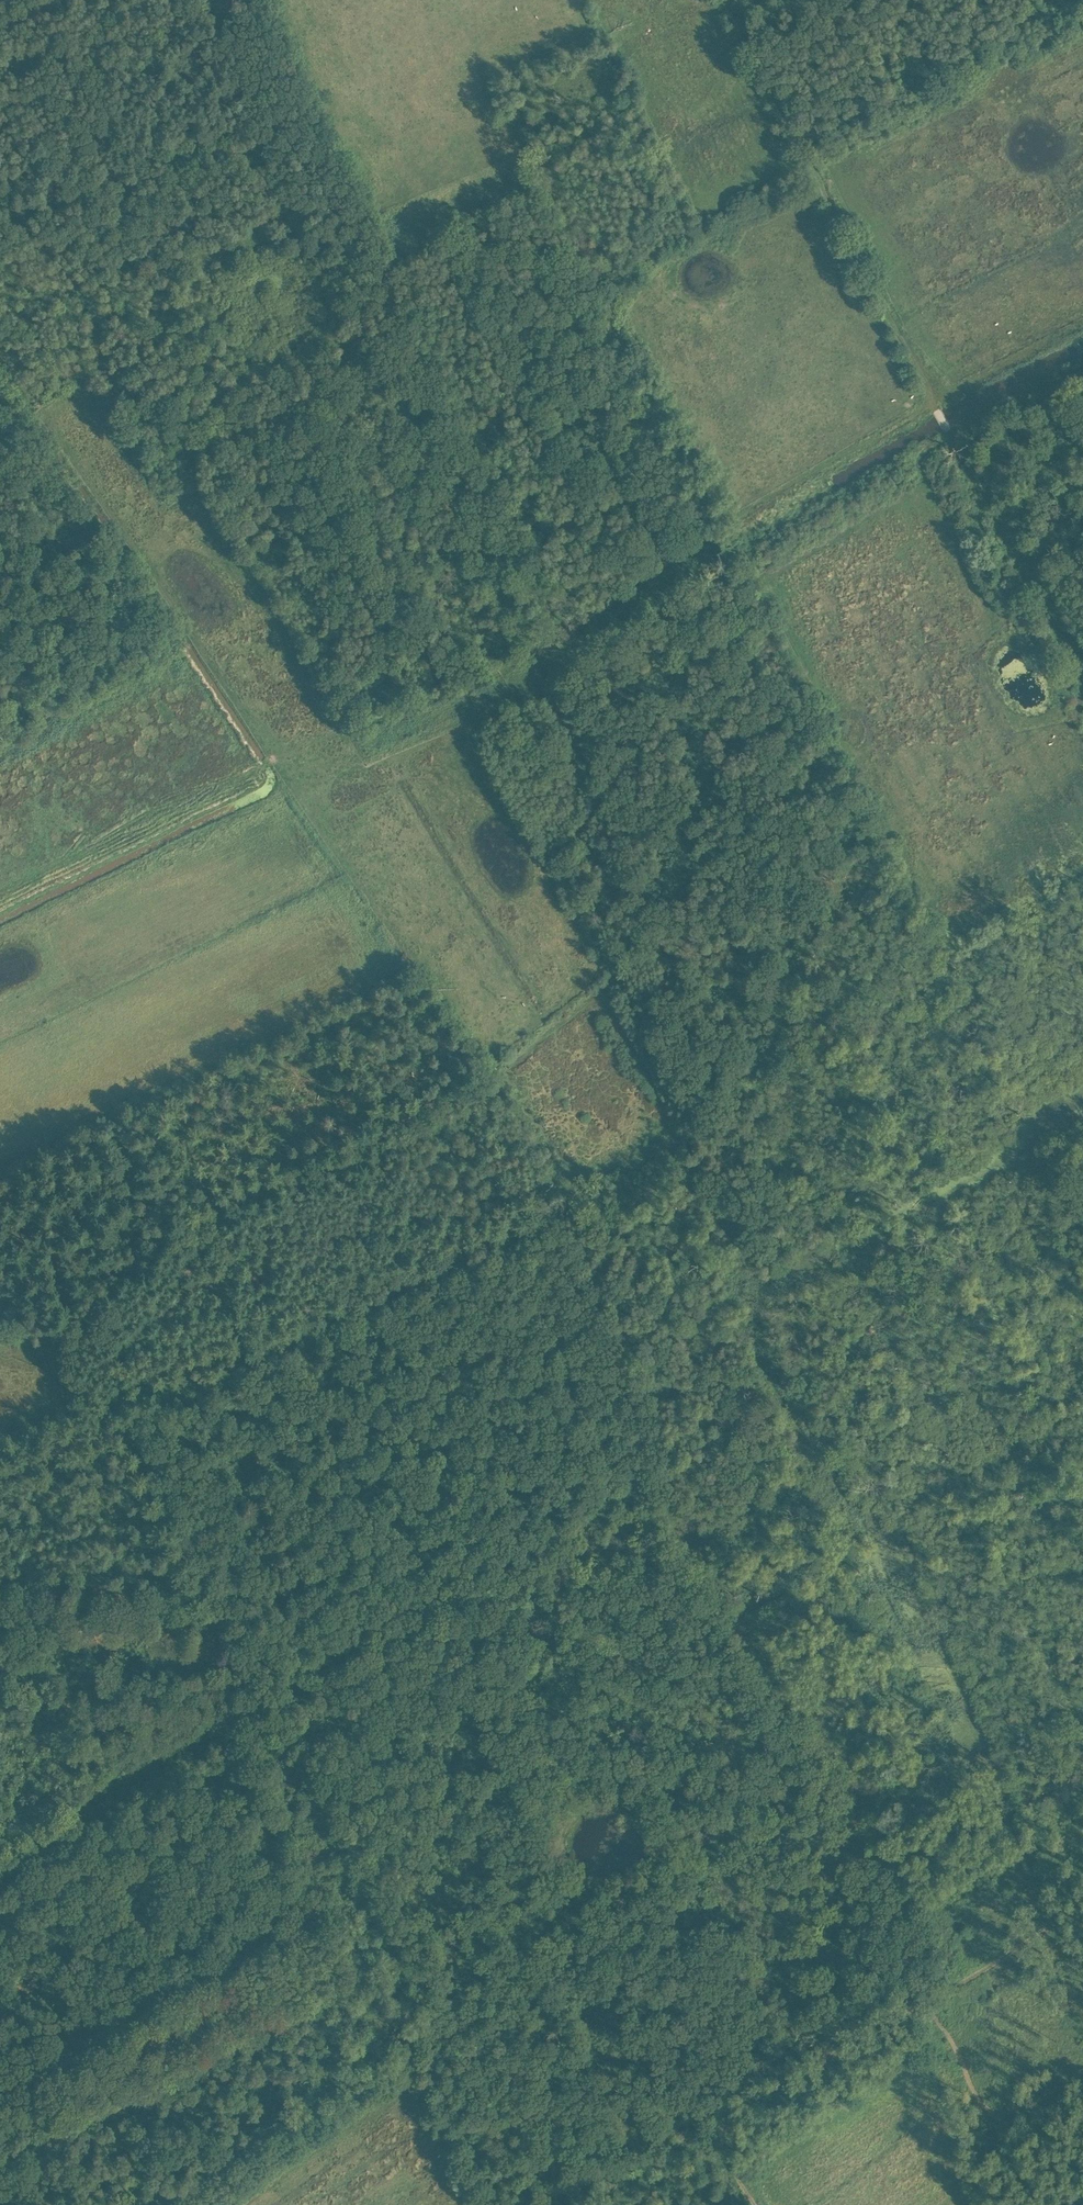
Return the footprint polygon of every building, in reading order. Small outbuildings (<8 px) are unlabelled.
[(30,1980),(20,1989),(27,1998),(38,1989),(30,1980)]
